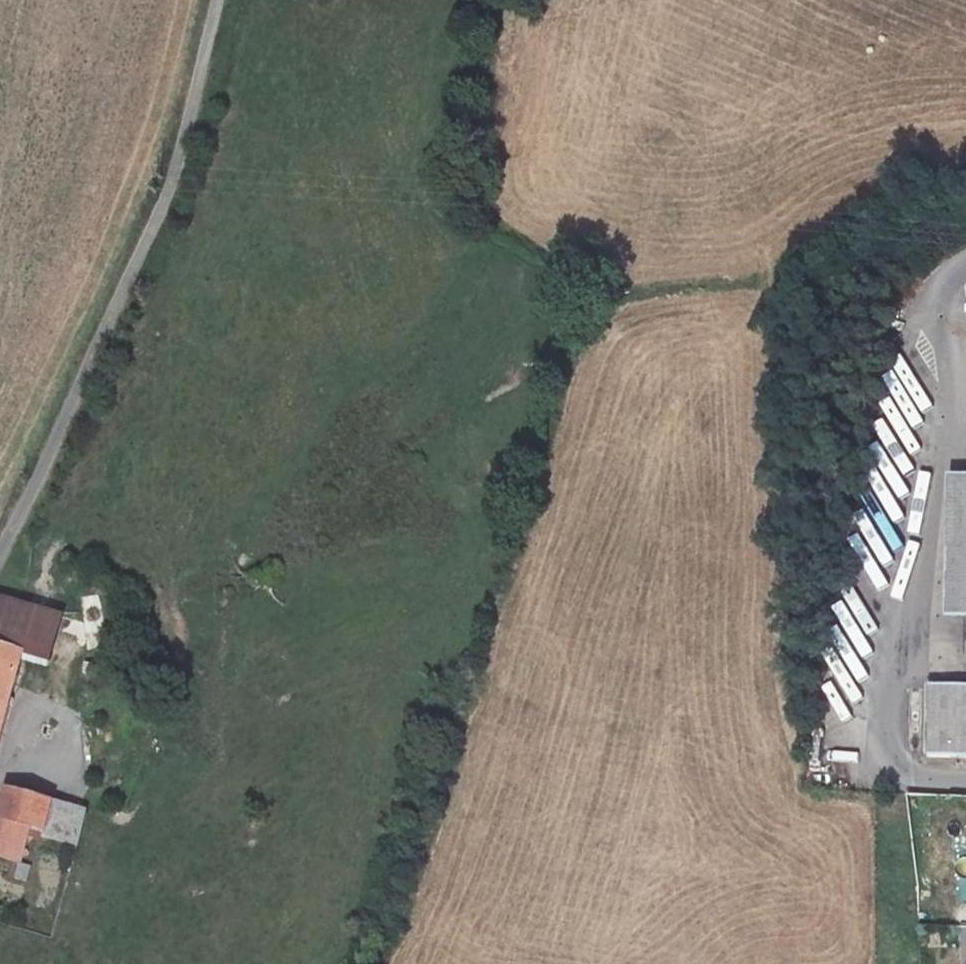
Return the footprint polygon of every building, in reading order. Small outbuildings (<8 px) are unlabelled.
[(965,617),(965,280),(948,281),(961,476),(948,476),(957,618),(965,617)] [(30,646),(0,638),(0,754),(30,646)] [(925,688),(930,761),(965,757),(965,686),(925,688)] [(58,794),(11,781),(0,821),(0,847),(26,853),(34,824),(49,828),(58,794)]
